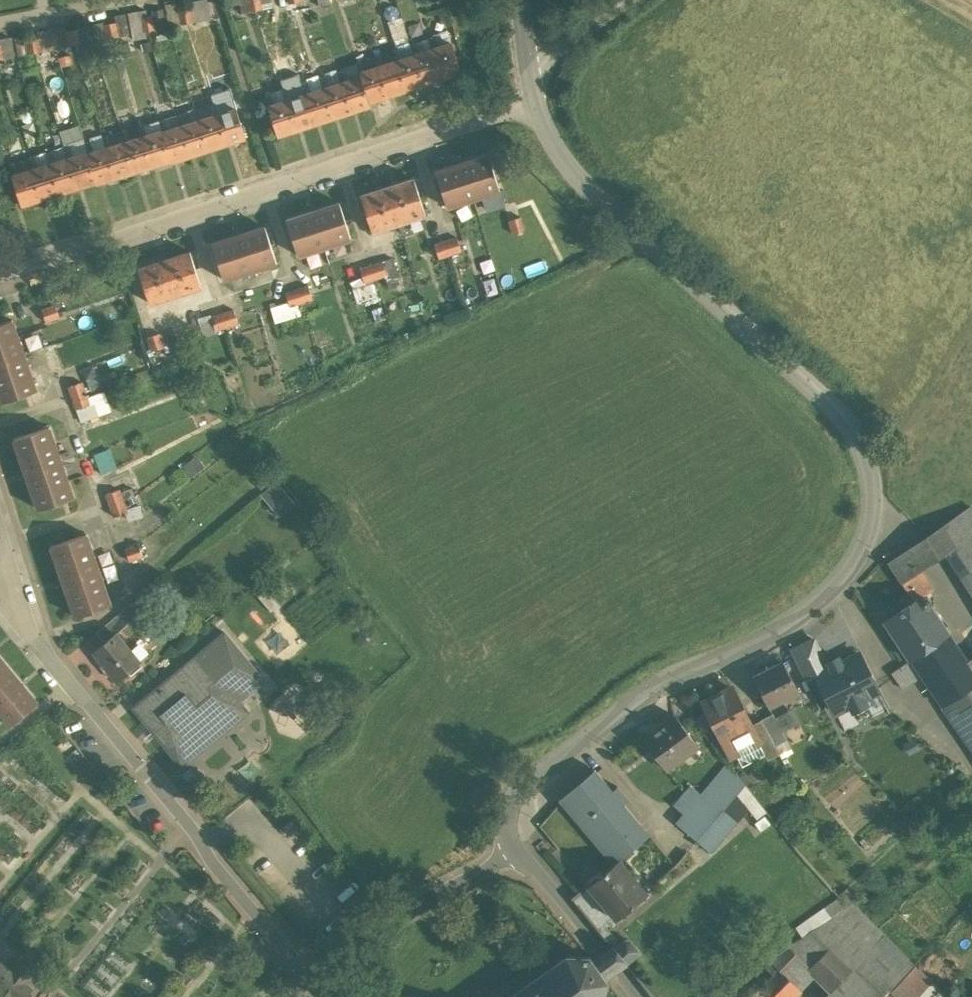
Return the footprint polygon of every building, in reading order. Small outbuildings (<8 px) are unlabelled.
[(194,21),(209,18),(206,0),(199,0),(190,2),(191,7),(194,21)] [(250,10),(262,8),(260,0),(248,0),(250,10)] [(383,4),(389,21),(402,17),(396,0),(383,4)] [(169,26),(181,23),(179,10),(177,2),(165,4),(169,26)] [(191,7),(179,10),(181,23),(194,21),(191,7)] [(131,33),(143,31),(141,17),(139,10),(128,12),(131,33)] [(116,22),(119,36),(127,35),(125,13),(116,15),(116,22)] [(153,15),(141,17),(143,31),(156,28),(153,15)] [(77,23),(78,29),(81,43),(91,41),(87,20),(77,23)] [(106,38),(104,24),(103,20),(92,23),(96,40),(106,38)] [(116,22),(104,24),(106,38),(119,36),(116,22)] [(68,45),(66,31),(65,25),(54,27),(58,47),(68,45)] [(38,37),(41,51),(51,49),(47,27),(36,29),(38,37)] [(78,29),(66,31),(68,45),(81,43),(78,29)] [(20,55),(28,53),(26,39),(25,35),(16,37),(20,55)] [(452,42),(437,46),(434,36),(429,38),(432,48),(442,78),(461,72),(452,42)] [(3,58),(15,55),(11,37),(0,39),(0,42),(0,44),(3,58)] [(38,37),(26,39),(28,53),(41,51),(38,37)] [(432,48),(419,52),(416,42),(411,44),(414,54),(424,84),(442,78),(432,48)] [(414,54),(401,58),(398,48),(393,49),(396,60),(406,90),(424,84),(414,54)] [(396,60),(383,64),(380,54),(375,55),(378,65),(388,95),(406,90),(396,60)] [(378,65),(365,70),(362,59),(357,61),(360,71),(370,101),(388,95),(378,65)] [(360,76),(347,80),(343,70),(338,71),(341,82),(351,111),(370,105),(360,76)] [(341,82),(328,86),(325,76),(320,77),(323,88),(333,117),(351,111),(341,82)] [(323,88),(310,92),(307,81),(301,83),(305,93),(315,123),(333,117),(323,88)] [(305,93),(292,98),(288,87),(283,89),(286,99),(297,129),(315,123),(305,93)] [(286,99),(273,103),(270,93),(265,95),(268,105),(278,135),(297,129),(286,99)] [(236,107),(221,112),(218,102),(213,103),(216,113),(216,114),(226,143),(245,137),(236,107)] [(216,113),(203,117),(200,107),(195,109),(198,119),(208,149),(226,143),(216,114),(216,113)] [(198,119),(185,123),(182,113),(177,114),(180,124),(180,125),(190,155),(208,149),(198,119)] [(180,125),(167,128),(164,118),(159,120),(162,130),(172,161),(190,155),(180,125)] [(161,129),(147,133),(144,123),(139,124),(142,135),(152,165),(171,159),(161,129)] [(142,135),(129,139),(126,129),(121,130),(124,140),(134,171),(152,165),(142,135)] [(134,171),(124,140),(111,145),(107,134),(102,136),(106,146),(116,177),(134,171)] [(106,146),(93,150),(89,140),(84,142),(88,152),(87,152),(97,183),(116,177),(106,146)] [(96,181),(86,151),(72,155),(69,145),(64,146),(67,157),(77,187),(96,181)] [(67,157),(54,161),(51,151),(46,152),(49,163),(59,193),(77,187),(67,157)] [(488,155),(437,171),(448,206),(500,189),(488,155)] [(49,163),(36,167),(33,156),(28,158),(31,168),(41,199),(59,193),(49,163)] [(31,168),(18,172),(14,162),(9,164),(13,174),(12,174),(22,204),(41,199),(31,168)] [(414,179),(362,195),(374,230),(425,213),(414,179)] [(339,203),(288,219),(299,254),(351,238),(339,203)] [(521,216),(509,220),(514,234),(525,230),(521,216)] [(265,227),(213,243),(225,278),(276,262),(265,227)] [(458,237),(435,244),(439,258),(462,250),(458,237)] [(191,251),(139,267),(150,303),(202,286),(191,251)] [(383,261),(361,268),(365,282),(388,274),(383,261)] [(309,285),(286,292),(291,306),(313,298),(309,285)] [(56,305),(43,309),(47,321),(60,316),(56,305)] [(234,309),(212,316),(216,330),(239,322),(234,309)] [(0,325),(0,394),(2,401),(37,389),(13,320),(0,325)] [(161,333),(149,337),(153,350),(165,346),(161,333)] [(91,404),(83,382),(70,386),(77,408),(91,404)] [(74,496),(50,427),(15,439),(39,508),(74,496)] [(112,448),(97,453),(103,472),(118,467),(112,448)] [(284,514),(299,500),(279,478),(264,492),(284,514)] [(128,511),(120,489),(107,493),(115,516),(128,511)] [(971,563),(971,509),(971,508),(909,547),(924,568),(960,545),(971,563)] [(111,603),(87,534),(53,545),(77,615),(111,603)] [(140,544),(126,548),(130,560),(144,555),(140,544)] [(919,571),(924,568),(909,547),(887,561),(915,601),(918,598),(920,600),(924,595),(932,589),(919,571)] [(264,587),(256,594),(271,611),(279,604),(264,587)] [(915,601),(887,620),(912,657),(913,658),(949,633),(930,607),(931,604),(932,601),(931,599),(929,597),(927,595),(924,595),(920,600),(918,598),(915,601)] [(138,598),(120,613),(128,623),(147,608),(138,598)] [(120,613),(99,631),(107,641),(118,632),(129,623),(128,623),(120,613)] [(225,631),(200,652),(240,701),(265,680),(225,631)] [(118,632),(107,641),(95,651),(118,679),(141,660),(118,632)] [(913,658),(924,674),(944,703),(971,685),(971,666),(967,660),(949,633),(913,658)] [(814,639),(790,650),(806,681),(816,675),(816,674),(830,667),(828,662),(826,663),(814,639)] [(200,652),(132,707),(178,762),(245,707),(240,701),(200,652)] [(859,652),(841,662),(838,656),(827,661),(828,662),(830,667),(816,674),(816,675),(835,712),(849,704),(852,710),(866,703),(863,697),(878,690),(859,652)] [(0,655),(0,674),(9,666),(0,655)] [(912,657),(892,671),(903,687),(924,674),(913,658),(912,657)] [(784,661),(754,676),(770,706),(800,691),(784,661)] [(0,674),(0,710),(12,724),(39,701),(9,666),(0,674)] [(944,703),(971,745),(971,685),(944,703)] [(752,723),(732,686),(704,701),(719,730),(724,727),(735,749),(758,737),(758,736),(752,723)] [(787,727),(802,720),(797,707),(781,714),(787,727)] [(774,712),(762,718),(772,736),(783,730),(774,712)] [(676,716),(645,739),(666,768),(697,745),(676,716)] [(762,718),(752,723),(758,736),(758,737),(768,757),(779,752),(772,736),(762,718)] [(684,813),(676,821),(698,840),(724,809),(738,792),(746,783),(742,777),(729,761),(702,792),(684,813)] [(613,790),(596,769),(560,799),(614,864),(620,859),(621,860),(650,835),(624,803),(629,799),(618,786),(613,790)] [(767,810),(746,783),(738,792),(758,817),(767,810)] [(692,784),(674,805),(684,813),(702,792),(692,784)] [(724,809),(698,840),(713,852),(738,821),(724,809)] [(614,864),(589,886),(617,919),(648,893),(621,860),(620,859),(614,864)] [(847,905),(836,913),(844,926),(858,917),(847,905)] [(836,913),(811,930),(822,940),(844,926),(836,913)] [(844,926),(822,940),(830,947),(852,967),(884,995),(890,989),(892,991),(914,967),(858,917),(844,926)] [(771,960),(798,987),(814,973),(809,968),(830,947),(822,940),(811,930),(771,960)] [(630,939),(627,938),(621,942),(621,947),(617,950),(622,955),(628,962),(641,952),(630,939)] [(532,980),(532,979),(529,982),(514,993),(514,992),(510,995),(511,995),(508,996),(602,996),(606,983),(607,983),(607,981),(606,979),(605,979),(616,971),(628,962),(617,950),(614,946),(603,954),(593,961),(591,958),(591,957),(590,955),(588,955),(588,956),(569,955),(567,955),(566,956),(551,967),(550,967),(547,969),(532,980)] [(830,947),(809,968),(814,973),(831,991),(852,967),(830,947)] [(752,996),(789,996),(798,987),(771,960),(764,965),(773,976),(752,996)] [(0,963),(0,987),(2,989),(0,991),(0,996),(12,996),(14,996),(19,996),(28,986),(24,982),(33,970),(23,962),(14,973),(0,963)] [(936,985),(916,965),(914,967),(892,991),(899,996),(924,996),(936,985)] [(825,996),(882,996),(884,995),(852,967),(831,991),(825,996)]
